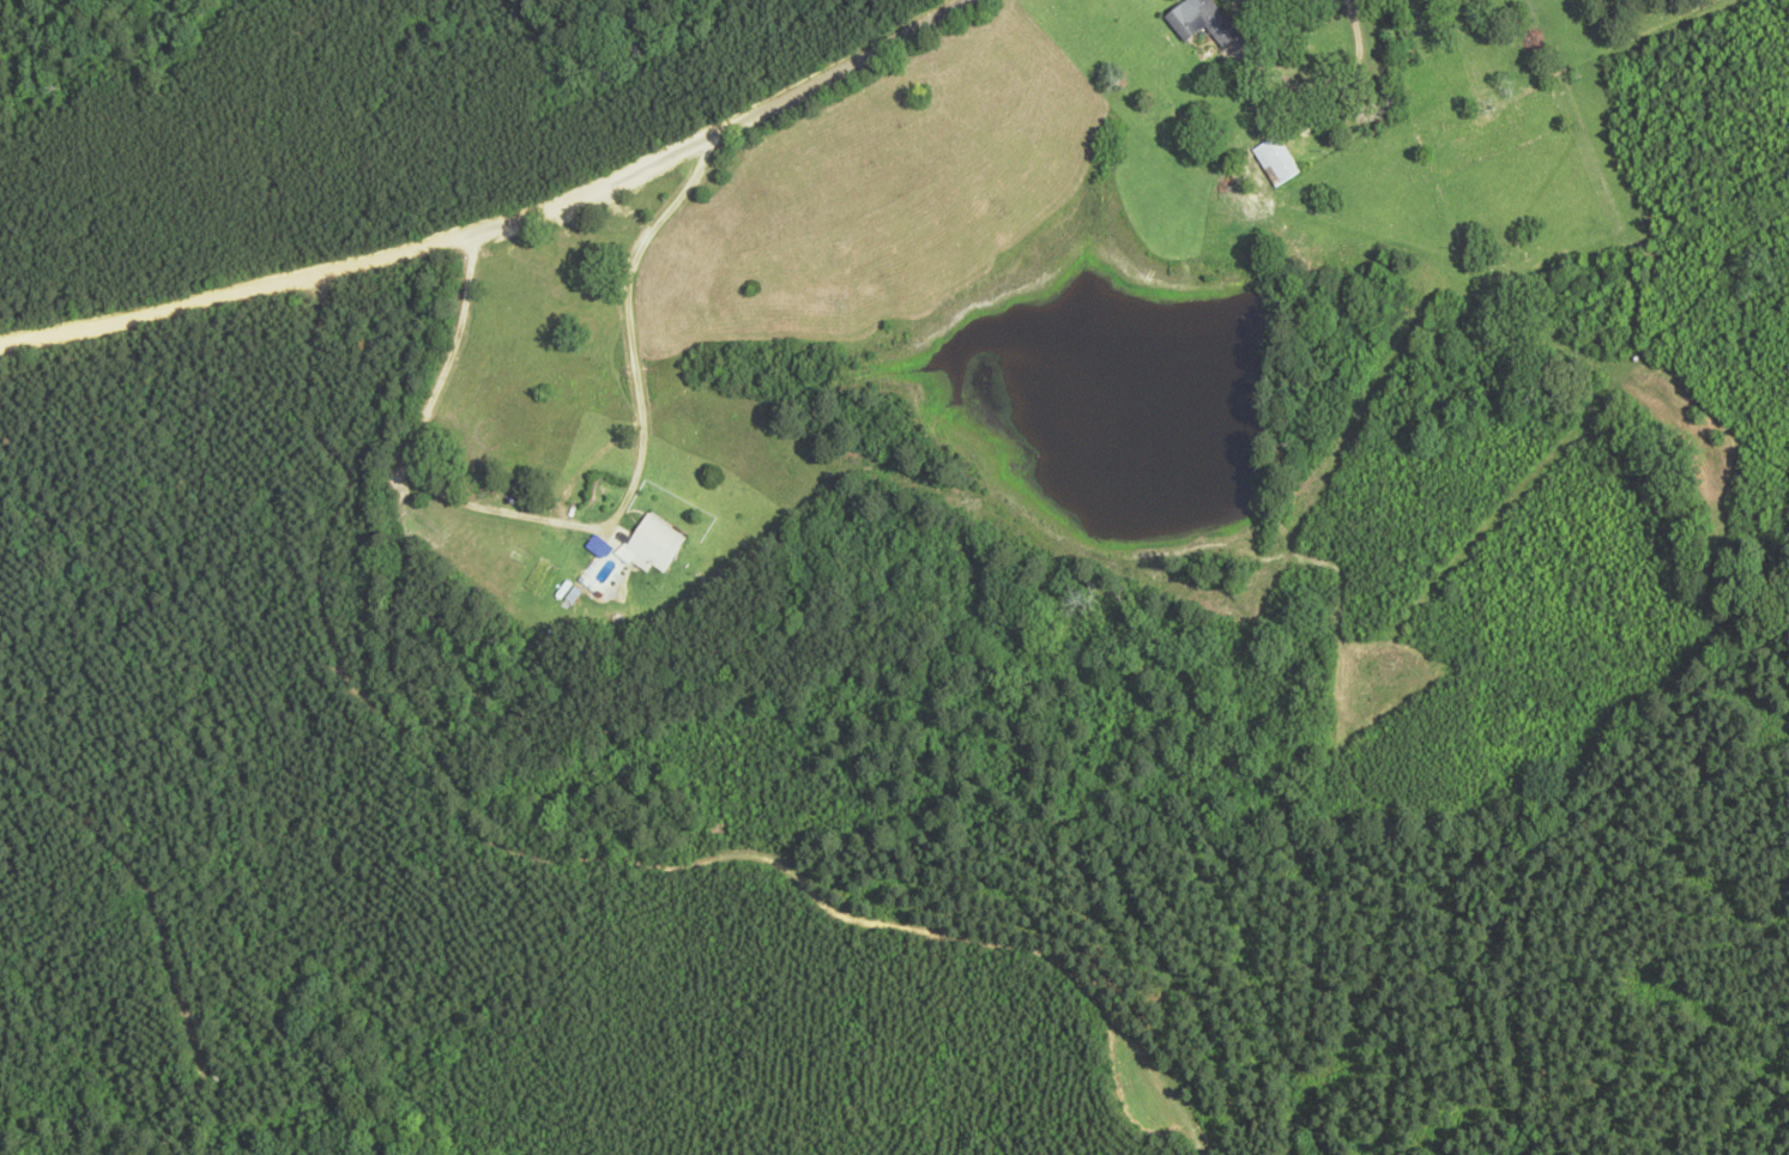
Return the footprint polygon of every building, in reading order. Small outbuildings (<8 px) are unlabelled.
[(1209,31),(1225,53),(1243,40),(1213,0),(1193,0),(1167,19),(1188,47),(1209,31)] [(1280,191),(1304,175),(1279,139),(1255,155),(1280,191)] [(686,534),(645,510),(628,539),(621,535),(614,546),(592,532),(584,545),(595,552),(578,581),(597,592),(604,580),(611,584),(626,558),(647,571),(651,563),(664,571),(686,534)]
